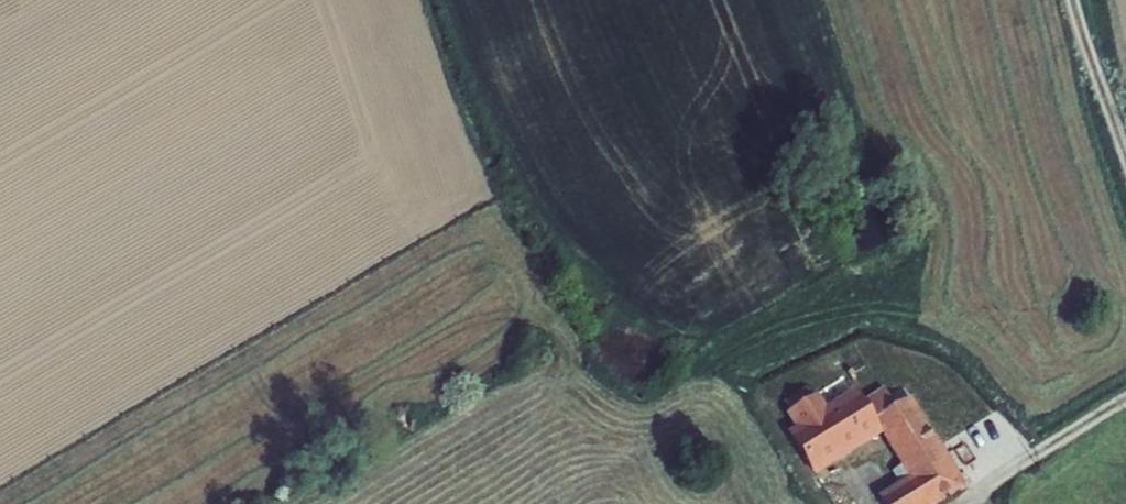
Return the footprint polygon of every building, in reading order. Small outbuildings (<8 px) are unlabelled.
[(884,503),(919,503),(961,479),(927,425),(915,408),(907,412),(892,389),(885,392),(874,399),(869,389),(821,415),(808,395),(790,405),(801,424),(793,429),(817,466),(888,424),(920,478),(883,502),(884,503)]
